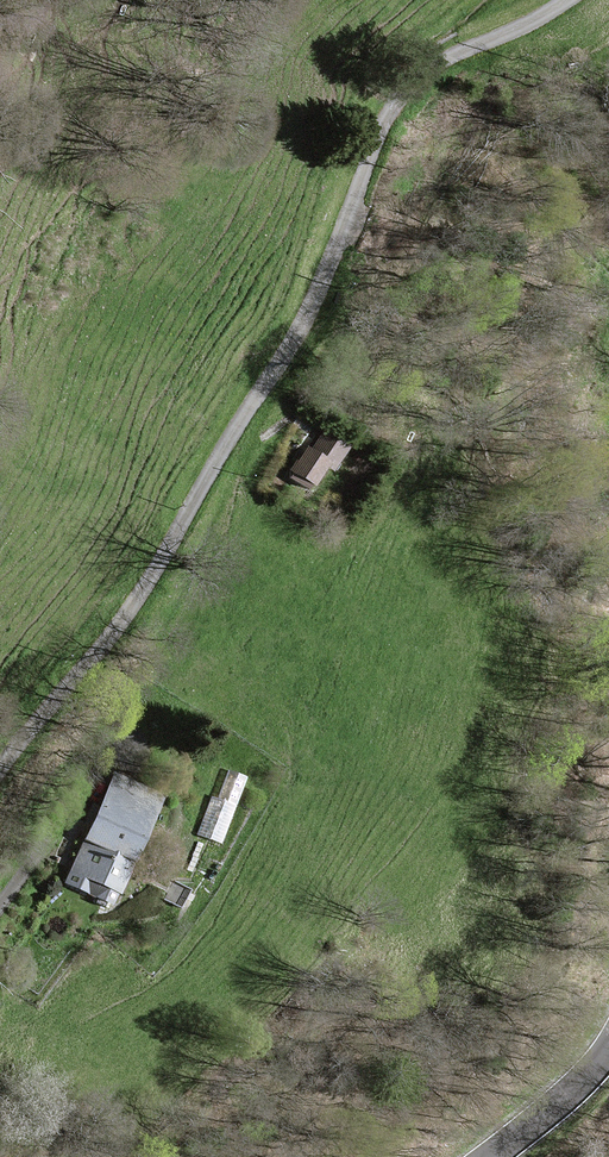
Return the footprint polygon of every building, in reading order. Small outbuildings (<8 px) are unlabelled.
[(343,450),(319,434),(308,451),(303,447),(288,471),(310,486),(325,464),(331,468),(343,450)] [(198,828),(222,837),(244,775),(231,771),(223,792),(212,788),(198,828)] [(60,882),(111,905),(160,798),(109,775),(60,882)]
